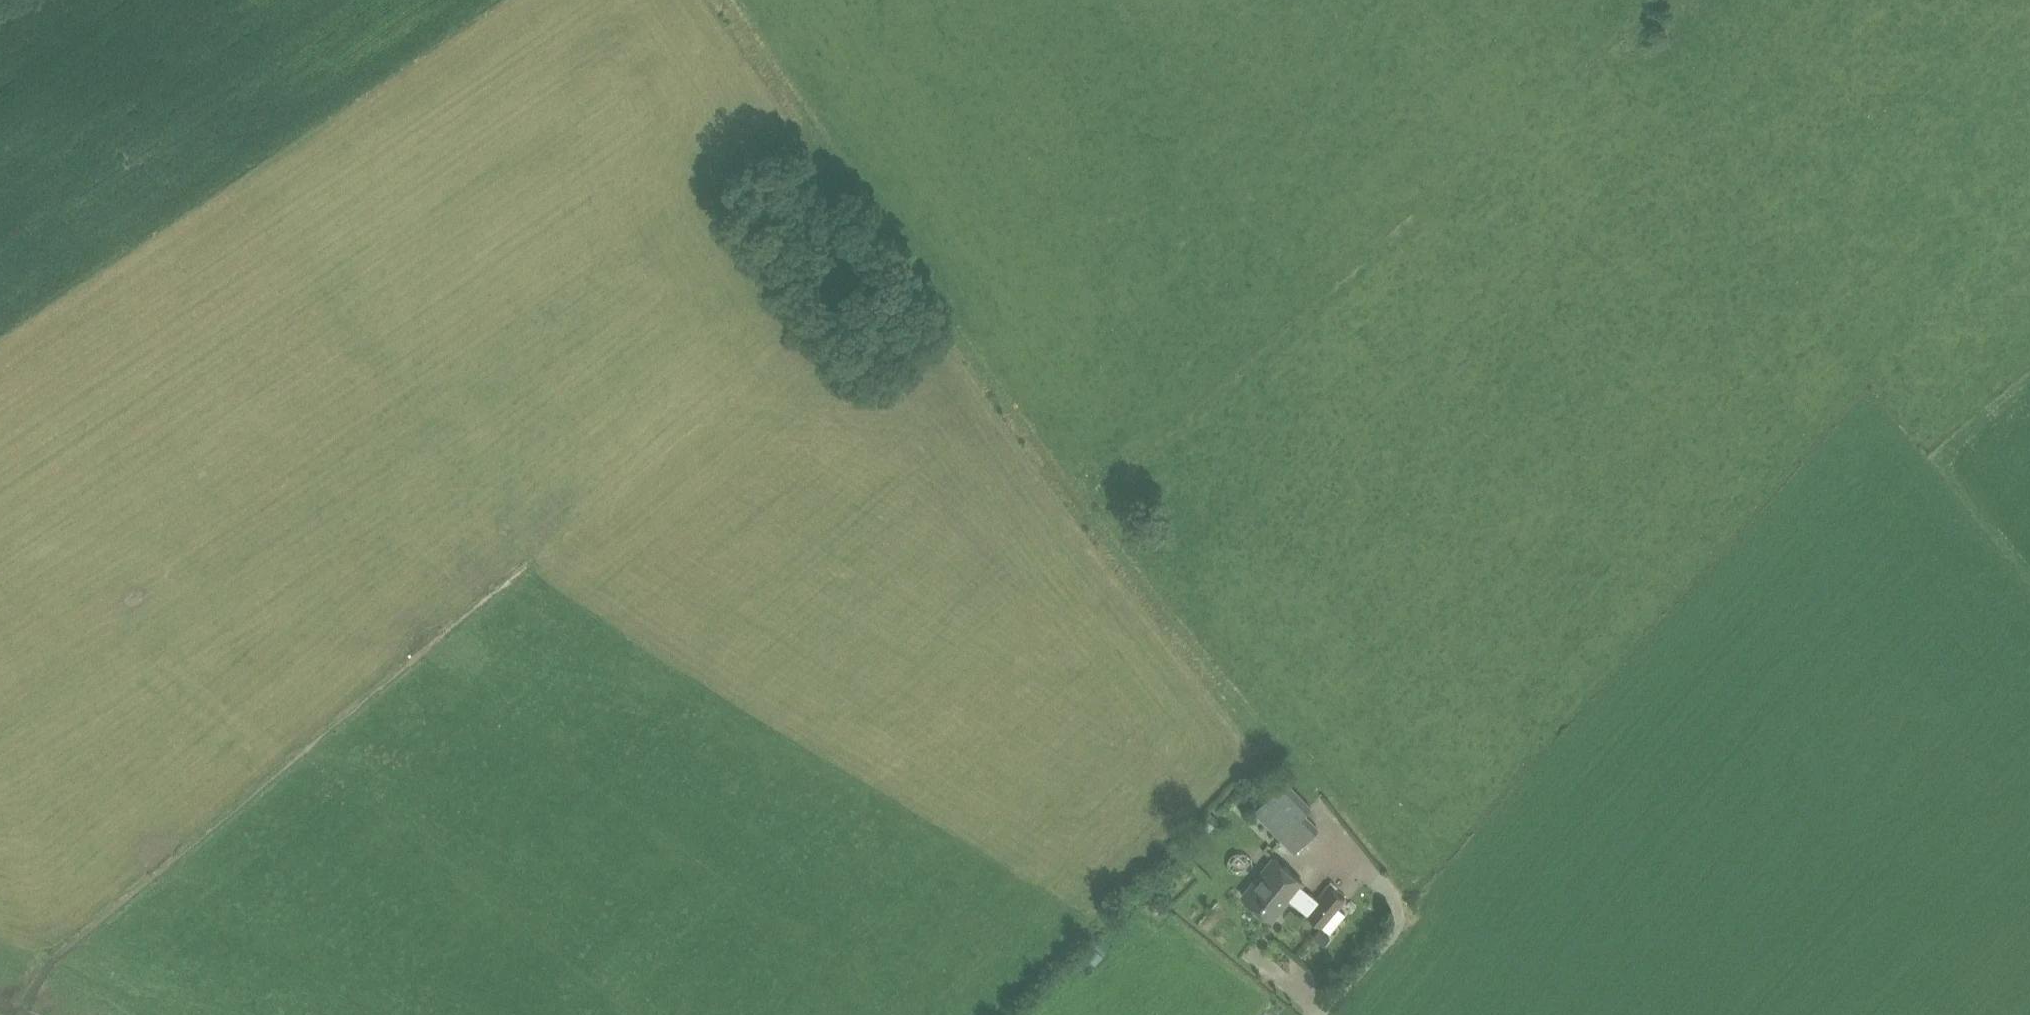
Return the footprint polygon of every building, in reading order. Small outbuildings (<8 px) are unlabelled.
[(1273,831),(1288,847),(1313,822),(1304,813),(1312,806),(1286,779),(1253,811),(1266,824),(1273,831)] [(1268,796),(1277,787),(1271,781),(1262,790),(1268,796)] [(1318,898),(1316,897),(1303,886),(1306,882),(1273,855),(1240,894),(1273,921),(1291,900),(1293,901),(1306,912),(1318,898)] [(1331,881),(1328,885),(1334,889),(1337,886),(1331,881)] [(1318,898),(1306,912),(1322,925),(1337,908),(1344,898),(1334,889),(1328,885),(1327,884),(1316,897),(1318,898)] [(1322,944),(1328,937),(1319,929),(1313,937),(1322,944)] [(1091,967),(1105,952),(1097,944),(1083,959),(1091,967)]
